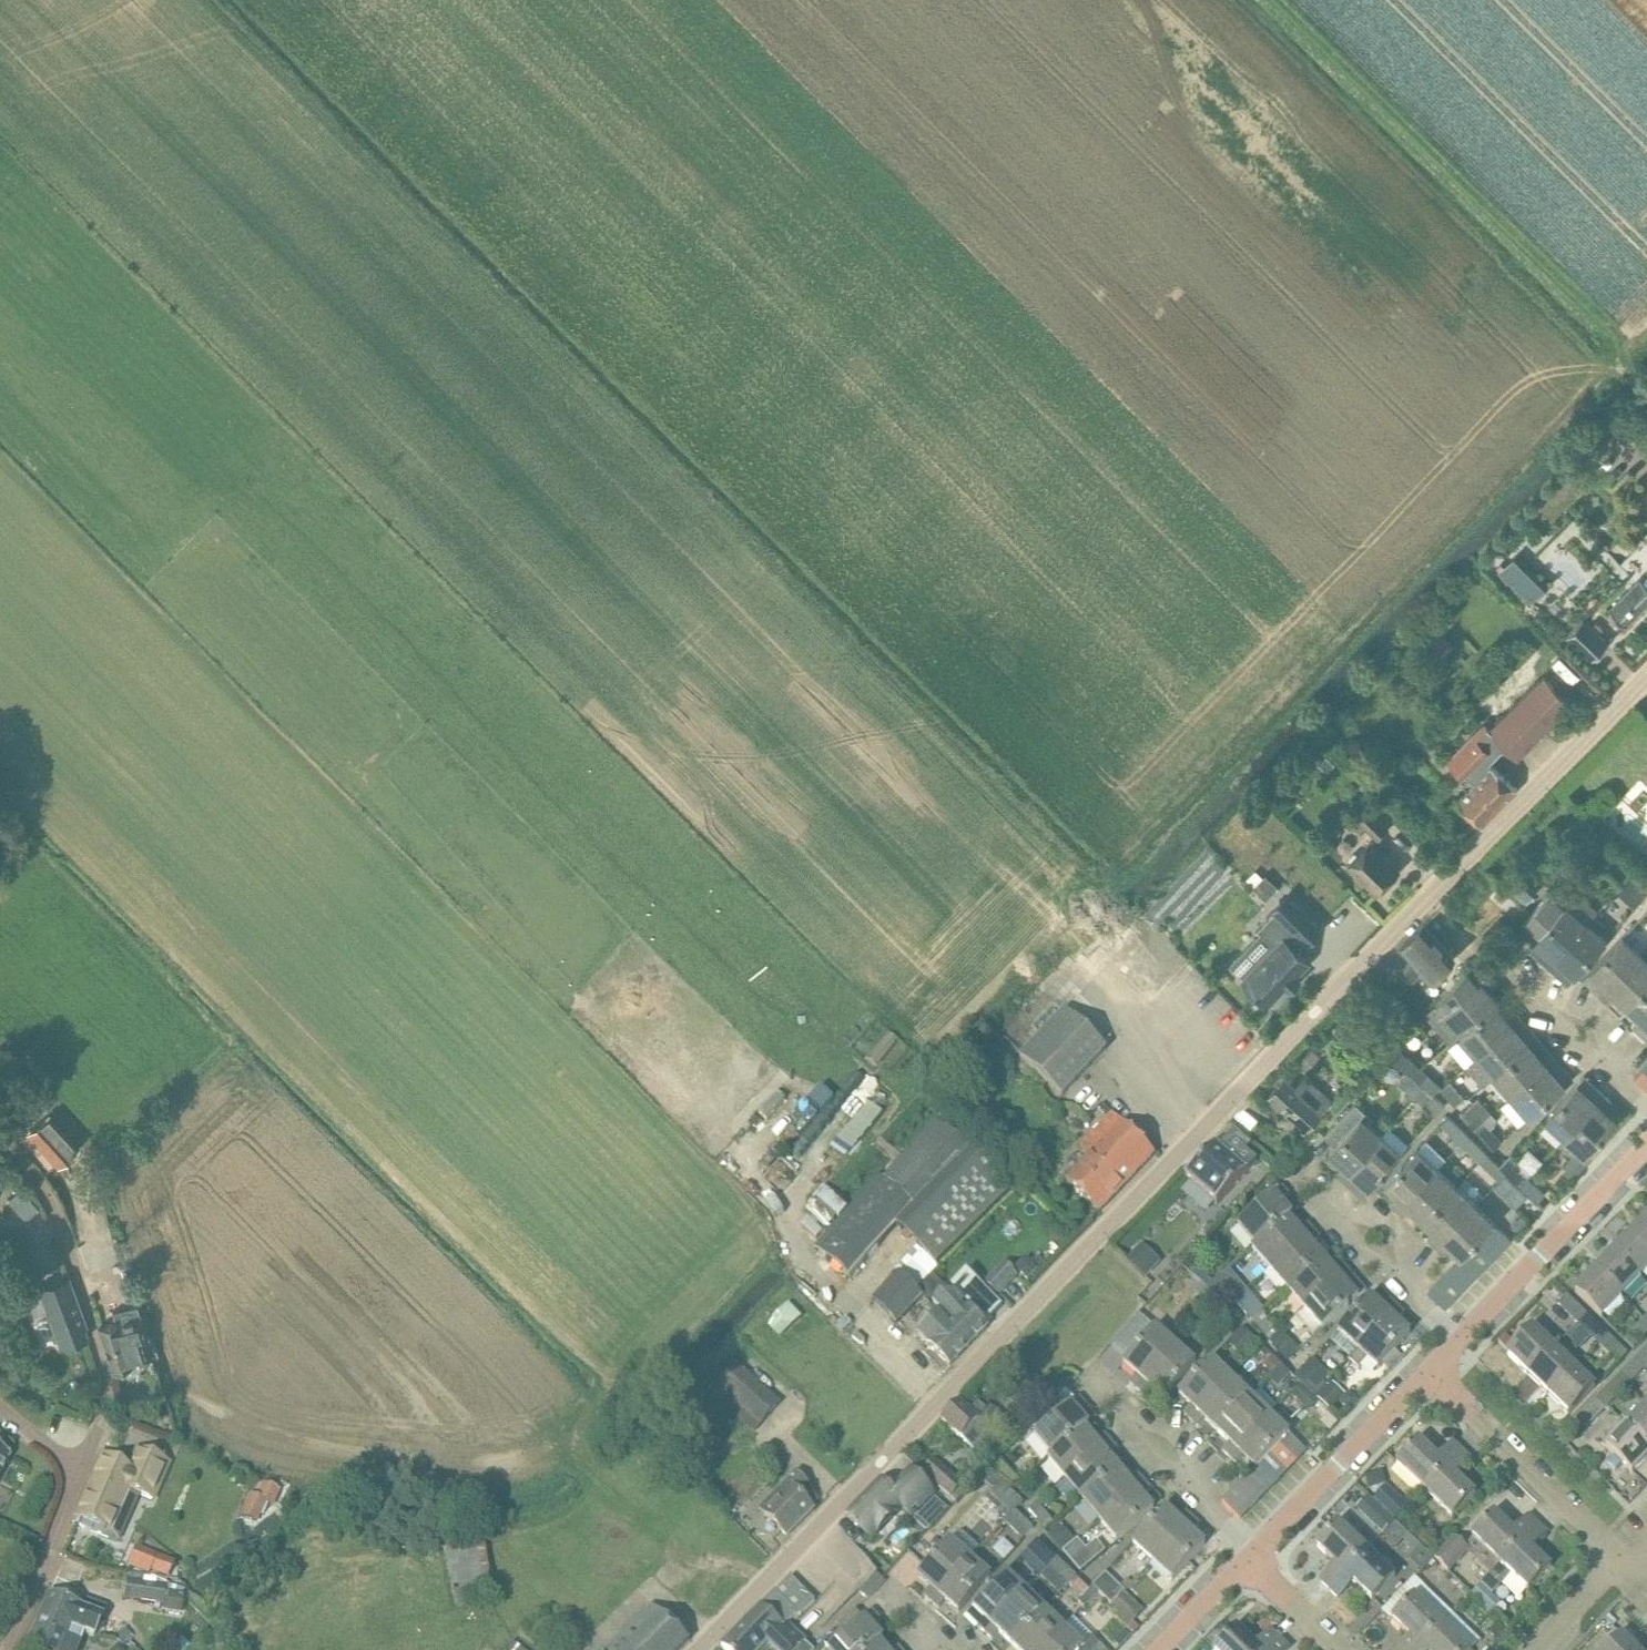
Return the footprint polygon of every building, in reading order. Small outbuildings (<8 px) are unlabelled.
[(1501,562),(1496,567),(1500,570),(1498,573),(1530,605),(1538,597),(1543,592),(1550,584),(1518,552),(1504,565),(1501,562)] [(1643,580),(1641,578),(1610,610),(1626,625),(1646,604),(1646,576),(1643,580)] [(1583,618),(1567,634),(1592,659),(1608,643),(1583,618)] [(1442,632),(1428,647),(1441,659),(1455,644),(1442,632)] [(1518,759),(1572,705),(1573,704),(1544,676),(1491,730),(1486,725),(1475,737),(1473,735),(1448,760),(1463,775),(1465,773),(1475,783),(1458,800),(1482,824),(1517,788),(1490,762),(1505,747),(1518,759)] [(1327,756),(1319,765),(1327,773),(1336,764),(1327,756)] [(1389,827),(1373,811),(1370,808),(1359,819),(1378,838),(1389,827)] [(1598,812),(1591,819),(1600,828),(1607,821),(1598,812)] [(1588,828),(1574,841),(1589,856),(1605,840),(1593,828),(1596,825),(1589,818),(1583,823),(1588,828)] [(1400,869),(1373,842),(1371,841),(1348,865),(1377,893),(1400,869)] [(1266,874),(1253,887),(1266,900),(1279,887),(1266,874)] [(1522,874),(1508,890),(1524,905),(1539,889),(1522,874)] [(1617,893),(1634,907),(1646,893),(1646,889),(1632,876),(1617,893)] [(1585,921),(1582,919),(1566,904),(1564,906),(1549,893),(1520,925),(1521,926),(1526,921),(1540,933),(1534,940),(1547,952),(1541,960),(1548,966),(1585,921)] [(1275,947),(1243,979),(1269,1004),(1309,963),(1296,950),(1306,940),(1307,941),(1321,927),(1288,896),(1274,910),(1275,911),(1257,930),(1275,947)] [(1511,899),(1502,910),(1513,919),(1522,908),(1511,899)] [(1607,940),(1585,921),(1548,966),(1555,972),(1562,965),(1575,976),(1590,959),(1607,940)] [(1455,955),(1423,923),(1400,947),(1411,958),(1403,966),(1423,986),(1431,978),(1455,955)] [(1595,989),(1602,996),(1642,954),(1623,936),(1589,970),(1602,982),(1595,989)] [(1628,1007),(1646,987),(1646,959),(1642,954),(1602,996),(1609,1003),(1616,996),(1628,1007)] [(1407,971),(1402,976),(1410,985),(1416,979),(1407,971)] [(1496,982),(1490,975),(1489,974),(1478,984),(1467,971),(1434,1004),(1445,1015),(1460,1032),(1457,1034),(1459,1037),(1496,1005),(1500,1002),(1488,989),(1496,982)] [(1628,1007),(1640,1019),(1633,1026),(1640,1033),(1646,1025),(1646,987),(1628,1007)] [(1507,1017),(1496,1005),(1459,1037),(1476,1056),(1521,1018),(1514,1011),(1507,1017)] [(1020,1057),(1046,1082),(1062,1097),(1106,1050),(1090,1035),(1065,1011),(1020,1057)] [(1493,1077),(1530,1045),(1538,1038),(1521,1018),(1476,1056),(1493,1077)] [(1389,1020),(1376,1033),(1389,1046),(1402,1033),(1389,1020)] [(889,1033),(868,1057),(878,1065),(899,1042),(889,1033)] [(1538,1038),(1530,1045),(1493,1077),(1511,1097),(1555,1058),(1538,1038)] [(1388,1056),(1406,1071),(1411,1075),(1421,1067),(1397,1046),(1388,1056)] [(1312,1048),(1298,1063),(1307,1071),(1321,1056),(1312,1048)] [(1562,1066),(1555,1058),(1511,1097),(1528,1117),(1566,1085),(1554,1072),(1562,1066)] [(1441,1085),(1421,1067),(1411,1075),(1424,1087),(1432,1094),(1441,1085)] [(1644,1067),(1634,1077),(1646,1090),(1646,1070),(1644,1067)] [(1424,1087),(1411,1075),(1406,1071),(1397,1082),(1415,1097),(1424,1087)] [(1298,1090),(1289,1082),(1284,1078),(1270,1096),(1307,1127),(1331,1099),(1307,1079),(1298,1090)] [(1441,1088),(1455,1105),(1464,1098),(1450,1081),(1441,1088)] [(1590,1095),(1577,1082),(1544,1118),(1564,1136),(1604,1094),(1597,1088),(1590,1095)] [(1424,1087),(1415,1097),(1435,1114),(1445,1105),(1432,1094),(1424,1087)] [(1564,1136),(1577,1149),(1563,1164),(1575,1174),(1592,1156),(1588,1152),(1618,1120),(1605,1108),(1611,1101),(1604,1094),(1564,1136)] [(960,1112),(976,1113),(977,1097),(961,1095),(960,1112)] [(1475,1128),(1484,1120),(1492,1113),(1478,1097),(1461,1111),(1475,1128)] [(1336,1171),(1343,1178),(1382,1135),(1361,1116),(1363,1113),(1363,1109),(1355,1101),(1324,1135),(1325,1136),(1328,1133),(1338,1143),(1329,1152),(1342,1164),(1336,1171)] [(58,1166),(80,1146),(49,1112),(26,1133),(58,1166)] [(945,1115),(883,1184),(877,1178),(848,1209),(855,1215),(822,1252),(849,1277),(896,1224),(935,1264),(1014,1184),(1001,1171),(1003,1170),(945,1115)] [(1090,1158),(1067,1182),(1099,1213),(1155,1155),(1113,1115),(1081,1149),(1090,1158)] [(1449,1142),(1455,1148),(1468,1135),(1449,1116),(1441,1125),(1454,1137),(1449,1142)] [(1493,1149),(1503,1140),(1484,1120),(1475,1128),(1493,1149)] [(1216,1143),(1185,1174),(1188,1176),(1204,1192),(1217,1205),(1248,1174),(1258,1163),(1256,1162),(1247,1152),(1253,1146),(1247,1140),(1235,1129),(1219,1146),(1216,1143)] [(1382,1135),(1343,1178),(1350,1184),(1357,1177),(1370,1188),(1402,1153),(1382,1135)] [(1468,1135),(1455,1148),(1462,1154),(1466,1150),(1478,1162),(1487,1153),(1468,1135)] [(1390,1202),(1397,1208),(1437,1166),(1418,1148),(1384,1183),(1397,1195),(1390,1202)] [(1501,1166),(1487,1153),(1478,1162),(1497,1180),(1506,1171),(1501,1166)] [(1527,1158),(1517,1165),(1509,1158),(1501,1166),(1506,1171),(1519,1182),(1537,1164),(1527,1158)] [(1411,1208),(1423,1220),(1456,1185),(1437,1166),(1397,1208),(1404,1215),(1411,1208)] [(1506,1173),(1495,1185),(1503,1193),(1508,1187),(1514,1181),(1506,1173)] [(1546,1192),(1529,1177),(1521,1186),(1538,1202),(1546,1192)] [(1435,1245),(1475,1204),(1456,1185),(1423,1220),(1435,1232),(1428,1239),(1435,1245)] [(1289,1196),(1283,1189),(1266,1203),(1238,1226),(1255,1246),(1252,1249),(1253,1250),(1289,1219),(1293,1216),(1281,1203),(1289,1196)] [(816,1199),(807,1210),(828,1228),(837,1217),(816,1199)] [(1467,1252),(1477,1242),(1486,1233),(1495,1223),(1475,1204),(1435,1245),(1442,1253),(1449,1246),(1461,1257),(1462,1258),(1467,1252)] [(1511,1225),(1519,1232),(1527,1224),(1519,1217),(1511,1225)] [(1646,1243),(1646,1218),(1634,1231),(1646,1243)] [(1299,1231),(1289,1219),(1253,1250),(1270,1271),(1315,1232),(1308,1224),(1299,1231)] [(1495,1223),(1486,1233),(1502,1249),(1512,1239),(1495,1223)] [(1642,1277),(1646,1271),(1646,1243),(1634,1231),(1615,1251),(1642,1277)] [(1315,1232),(1270,1271),(1287,1291),(1324,1259),(1312,1246),(1321,1239),(1315,1232)] [(1486,1233),(1477,1242),(1493,1258),(1502,1249),(1486,1233)] [(7,1247),(14,1272),(33,1265),(26,1240),(7,1247)] [(1477,1242),(1467,1252),(1484,1268),(1493,1258),(1477,1242)] [(1142,1243),(1126,1258),(1146,1278),(1161,1263),(1142,1243)] [(1595,1272),(1622,1298),(1642,1277),(1615,1251),(1595,1272)] [(1457,1261),(1475,1278),(1484,1268),(1467,1252),(1462,1258),(1461,1257),(1457,1261)] [(1176,1256),(1169,1263),(1176,1270),(1183,1263),(1176,1256)] [(1027,1259),(1016,1269),(1027,1281),(1038,1270),(1038,1271),(1046,1264),(1038,1257),(1031,1264),(1027,1259)] [(1334,1272),(1324,1259),(1287,1291),(1304,1312),(1349,1273),(1342,1265),(1334,1272)] [(1465,1288),(1475,1278),(1457,1261),(1447,1271),(1465,1288)] [(1020,1275),(1009,1264),(989,1284),(1000,1294),(1020,1275)] [(1205,1288),(1211,1283),(1208,1281),(1212,1277),(1202,1268),(1193,1277),(1203,1286),(1205,1288)] [(1447,1271),(1438,1280),(1456,1297),(1465,1288),(1447,1271)] [(1595,1272),(1575,1292),(1602,1318),(1622,1298),(1595,1272)] [(1349,1273),(1304,1312),(1321,1332),(1342,1314),(1359,1300),(1347,1286),(1355,1280),(1349,1273)] [(933,1276),(919,1290),(930,1300),(944,1286),(933,1276)] [(0,1278),(0,1286),(11,1285),(10,1277),(0,1278)] [(60,1346),(87,1336),(89,1335),(68,1277),(24,1292),(33,1317),(47,1311),(60,1346)] [(1211,1283),(1205,1288),(1213,1295),(1222,1303),(1225,1306),(1226,1307),(1232,1302),(1237,1297),(1220,1278),(1220,1277),(1212,1284),(1211,1283)] [(1456,1297),(1438,1280),(1428,1291),(1446,1308),(1456,1297)] [(1205,1288),(1203,1286),(1195,1294),(1206,1304),(1213,1295),(1205,1288)] [(1148,1288),(1138,1298),(1141,1301),(1144,1305),(1155,1294),(1148,1288)] [(1250,1322),(1260,1312),(1264,1309),(1247,1289),(1237,1297),(1232,1302),(1250,1322)] [(950,1292),(936,1307),(942,1313),(974,1343),(987,1329),(985,1327),(998,1314),(977,1295),(966,1307),(950,1292)] [(1566,1296),(1558,1304),(1572,1317),(1580,1308),(1566,1296)] [(1338,1333),(1358,1351),(1397,1308),(1390,1302),(1383,1309),(1370,1297),(1338,1333)] [(98,1326),(113,1372),(134,1365),(149,1360),(142,1339),(148,1338),(136,1303),(112,1310),(115,1320),(98,1326)] [(1224,1305),(1216,1313),(1226,1321),(1233,1314),(1224,1305)] [(1397,1308),(1358,1351),(1350,1360),(1359,1369),(1367,1359),(1378,1370),(1411,1334),(1398,1322),(1405,1315),(1397,1308)] [(1268,1321),(1260,1312),(1250,1322),(1267,1342),(1278,1332),(1276,1330),(1275,1331),(1267,1322),(1268,1321)] [(919,1337),(934,1351),(950,1367),(974,1343),(942,1313),(919,1337)] [(1601,1329),(1587,1316),(1579,1324),(1593,1337),(1601,1329)] [(1632,1333),(1641,1341),(1646,1335),(1646,1322),(1645,1320),(1632,1333)] [(1260,1345),(1242,1328),(1228,1343),(1246,1360),(1260,1345)] [(1138,1390),(1175,1347),(1155,1329),(1139,1348),(1124,1364),(1137,1376),(1130,1383),(1138,1390)] [(1528,1375),(1554,1349),(1534,1329),(1508,1355),(1528,1375)] [(1267,1342),(1282,1358),(1286,1362),(1299,1350),(1283,1331),(1280,1334),(1278,1332),(1267,1342)] [(1608,1336),(1600,1344),(1620,1363),(1628,1355),(1608,1336)] [(1175,1347),(1138,1390),(1145,1396),(1152,1389),(1165,1400),(1179,1384),(1196,1365),(1175,1347)] [(1646,1366),(1646,1348),(1637,1359),(1645,1367),(1646,1366)] [(1528,1375),(1549,1396),(1575,1369),(1554,1349),(1528,1375)] [(1261,1367),(1252,1377),(1262,1386),(1282,1366),(1273,1357),(1262,1368),(1261,1367)] [(1316,1398),(1328,1385),(1325,1382),(1330,1377),(1313,1359),(1295,1378),(1316,1398)] [(1213,1360),(1179,1395),(1191,1407),(1185,1414),(1191,1420),(1232,1378),(1213,1360)] [(711,1393),(754,1433),(782,1404),(739,1363),(711,1393)] [(1617,1379),(1626,1387),(1638,1375),(1630,1366),(1617,1379)] [(1575,1369),(1549,1396),(1569,1415),(1595,1388),(1575,1369)] [(1288,1386),(1296,1379),(1286,1370),(1279,1377),(1288,1386)] [(1232,1378),(1191,1420),(1199,1427),(1205,1420),(1217,1432),(1251,1397),(1232,1378)] [(1322,1391),(1316,1398),(1331,1413),(1340,1403),(1346,1397),(1333,1383),(1329,1387),(1328,1385),(1322,1391)] [(1301,1384),(1291,1395),(1309,1412),(1319,1402),(1317,1400),(1316,1398),(1308,1391),(1301,1384)] [(1598,1399),(1606,1407),(1619,1395),(1610,1386),(1598,1399)] [(1346,1397),(1340,1403),(1350,1412),(1359,1402),(1350,1393),(1346,1397)] [(1251,1397),(1217,1432),(1229,1444),(1223,1451),(1229,1457),(1270,1416),(1251,1397)] [(942,1420),(961,1438),(962,1438),(975,1451),(1005,1419),(983,1398),(969,1412),(959,1402),(942,1420)] [(1028,1427),(1034,1435),(1051,1455),(1047,1459),(1048,1461),(1086,1429),(1090,1426),(1079,1412),(1086,1407),(1079,1399),(1049,1423),(1042,1413),(1030,1424),(1030,1425),(1028,1427)] [(1599,1415),(1590,1407),(1577,1420),(1586,1428),(1587,1428),(1588,1429),(1582,1435),(1588,1441),(1606,1423),(1598,1416),(1599,1415)] [(1646,1407),(1626,1427),(1646,1447),(1646,1408),(1646,1407)] [(168,1416),(156,1420),(160,1432),(172,1428),(168,1416)] [(1270,1416),(1229,1457),(1237,1465),(1243,1457),(1255,1469),(1256,1470),(1261,1464),(1270,1455),(1280,1445),(1290,1435),(1270,1416)] [(1626,1427),(1606,1448),(1615,1456),(1622,1463),(1633,1474),(1646,1459),(1646,1447),(1626,1427)] [(1096,1441),(1086,1429),(1048,1461),(1065,1481),(1110,1444),(1104,1436),(1096,1441)] [(1280,1445),(1297,1462),(1307,1451),(1290,1435),(1280,1445)] [(1420,1441),(1397,1465),(1425,1492),(1463,1452),(1454,1443),(1439,1459),(1420,1441)] [(1116,1450),(1110,1444),(1065,1481),(1082,1502),(1120,1470),(1108,1457),(1116,1450)] [(1270,1455),(1287,1471),(1297,1462),(1280,1445),(1270,1455)] [(73,1523),(93,1532),(101,1535),(109,1516),(116,1519),(129,1490),(152,1500),(167,1464),(136,1451),(128,1471),(102,1456),(73,1523)] [(9,1457),(0,1452),(0,1474),(9,1457)] [(1463,1452),(1425,1492),(1453,1518),(1476,1494),(1458,1476),(1472,1461),(1463,1452)] [(1261,1464),(1278,1481),(1287,1471),(1270,1455),(1261,1464)] [(1615,1456),(1608,1463),(1616,1470),(1622,1463),(1615,1456)] [(923,1471),(927,1476),(952,1500),(964,1487),(935,1459),(923,1471)] [(1256,1470),(1255,1469),(1251,1473),(1269,1490),(1278,1481),(1261,1464),(1256,1470)] [(984,1482),(1001,1498),(1015,1487),(997,1468),(984,1482)] [(1130,1483),(1120,1470),(1082,1502),(1099,1523),(1145,1484),(1138,1476),(1130,1483)] [(880,1484),(849,1516),(871,1538),(901,1507),(910,1516),(932,1494),(910,1472),(889,1494),(880,1484)] [(1251,1473),(1245,1479),(1242,1483),(1259,1500),(1269,1490),(1251,1473)] [(810,1489),(796,1475),(788,1483),(794,1490),(767,1516),(788,1536),(813,1510),(801,1498),(810,1489)] [(1004,1522),(1005,1523),(1016,1512),(1015,1512),(1001,1498),(984,1482),(976,1490),(986,1500),(985,1500),(1006,1520),(1004,1522)] [(1259,1500),(1242,1483),(1232,1492),(1250,1509),(1259,1500)] [(250,1494),(240,1517),(253,1523),(255,1524),(264,1503),(273,1507),(280,1491),(263,1484),(257,1497),(250,1494)] [(1151,1491),(1145,1484),(1099,1523),(1115,1543),(1137,1525),(1154,1511),(1143,1497),(1151,1491)] [(1387,1485),(1373,1500),(1396,1521),(1413,1502),(1407,1496),(1403,1501),(1387,1485)] [(1016,1488),(1015,1487),(1001,1498),(1015,1512),(1023,1504),(1011,1492),(1016,1488)] [(1232,1492),(1222,1502),(1240,1520),(1250,1509),(1232,1492)] [(1052,1520),(1039,1504),(1029,1512),(1043,1528),(1052,1520)] [(1179,1520),(1166,1508),(1133,1544),(1153,1562),(1192,1520),(1185,1513),(1179,1520)] [(1378,1534),(1391,1521),(1379,1510),(1366,1522),(1378,1534)] [(1016,1512),(1005,1523),(1023,1541),(1034,1530),(1029,1525),(1016,1512)] [(1472,1538),(1500,1565),(1539,1525),(1530,1517),(1515,1532),(1496,1514),(1472,1538)] [(1192,1520),(1153,1562),(1173,1581),(1206,1545),(1193,1534),(1200,1526),(1192,1520)] [(1060,1524),(1048,1535),(1063,1552),(1075,1541),(1060,1524)] [(1368,1551),(1340,1524),(1317,1548),(1335,1566),(1320,1582),(1329,1591),(1368,1551)] [(1385,1535),(1399,1548),(1409,1537),(1396,1524),(1385,1535)] [(1548,1534),(1539,1525),(1500,1565),(1501,1566),(1472,1596),(1492,1614),(1501,1604),(1493,1596),(1512,1576),(1528,1592),(1551,1568),(1532,1550),(1548,1534)] [(480,1526),(477,1527),(441,1534),(456,1605),(494,1600),(480,1526)] [(1000,1527),(993,1535),(997,1539),(1004,1531),(1000,1527)] [(925,1596),(932,1603),(971,1559),(980,1549),(960,1531),(951,1542),(950,1541),(918,1577),(932,1589),(925,1596)] [(1455,1538),(1434,1560),(1448,1573),(1469,1552),(1455,1538)] [(1030,1549),(1051,1569),(1059,1561),(1057,1559),(1056,1560),(1038,1542),(1030,1549)] [(1079,1545),(1066,1555),(1080,1574),(1093,1564),(1079,1545)] [(136,1547),(127,1568),(143,1575),(149,1577),(150,1576),(151,1574),(159,1577),(167,1581),(168,1581),(175,1564),(136,1547)] [(1368,1551),(1329,1591),(1338,1599),(1353,1584),(1373,1602),(1396,1578),(1368,1551)] [(971,1559),(932,1603),(940,1609),(946,1602),(959,1613),(991,1577),(971,1559)] [(1059,1561),(1051,1569),(1069,1587),(1077,1578),(1059,1561)] [(1106,1574),(1093,1587),(1100,1594),(1112,1605),(1125,1592),(1106,1574)] [(979,1626),(987,1634),(1028,1593),(1009,1575),(975,1609),(986,1619),(979,1626)] [(788,1623),(798,1613),(800,1615),(815,1600),(790,1576),(723,1645),(727,1649),(816,1649),(788,1623)] [(1133,1584),(1131,1586),(1135,1589),(1142,1582),(1138,1578),(1133,1584)] [(128,1579),(126,1600),(163,1605),(166,1585),(128,1579)] [(1127,1579),(1121,1586),(1126,1591),(1131,1586),(1133,1584),(1127,1579)] [(1085,1609),(1100,1594),(1093,1587),(1090,1591),(1080,1582),(1073,1590),(1083,1599),(1079,1603),(1085,1609)] [(163,1605),(162,1612),(179,1615),(183,1587),(166,1585),(163,1605)] [(49,1593),(48,1595),(39,1616),(71,1629),(96,1639),(103,1617),(95,1614),(95,1612),(69,1602),(49,1593)] [(1028,1593),(987,1634),(993,1640),(1000,1633),(1013,1645),(1046,1611),(1028,1593)] [(1492,1614),(1472,1596),(1462,1606),(1482,1625),(1492,1614)] [(1408,1605),(1392,1621),(1411,1639),(1401,1649),(1418,1649),(1444,1624),(1454,1613),(1444,1604),(1434,1615),(1416,1597),(1408,1605)] [(690,1641),(654,1605),(610,1649),(682,1649),(690,1641)] [(1115,1616),(1125,1625),(1132,1618),(1123,1609),(1115,1616)] [(856,1626),(829,1649),(830,1649),(870,1649),(880,1642),(883,1639),(872,1626),(879,1619),(873,1611),(856,1626)] [(1065,1629),(1046,1611),(1013,1645),(1017,1649),(1044,1649),(1065,1629)] [(36,1649),(78,1649),(80,1646),(67,1640),(71,1629),(39,1616),(27,1646),(36,1649)] [(1497,1622),(1488,1632),(1498,1642),(1507,1632),(1497,1622)] [(1418,1649),(1470,1649),(1453,1633),(1444,1624),(1418,1649)] [(1205,1642),(1213,1649),(1271,1649),(1281,1640),(1272,1631),(1257,1647),(1238,1628),(1231,1636),(1220,1626),(1205,1642)] [(124,1628),(116,1638),(124,1646),(132,1636),(124,1628)] [(1084,1648),(1084,1647),(1065,1629),(1044,1649),(1082,1649),(1084,1648)] [(1621,1636),(1608,1649),(1636,1649),(1621,1636)] [(1084,1648),(1087,1649),(1106,1649),(1093,1638),(1084,1647),(1084,1648)] [(1271,1649),(1289,1649),(1290,1649),(1281,1640),(1271,1649)] [(880,1642),(870,1649),(887,1649),(880,1642)]
